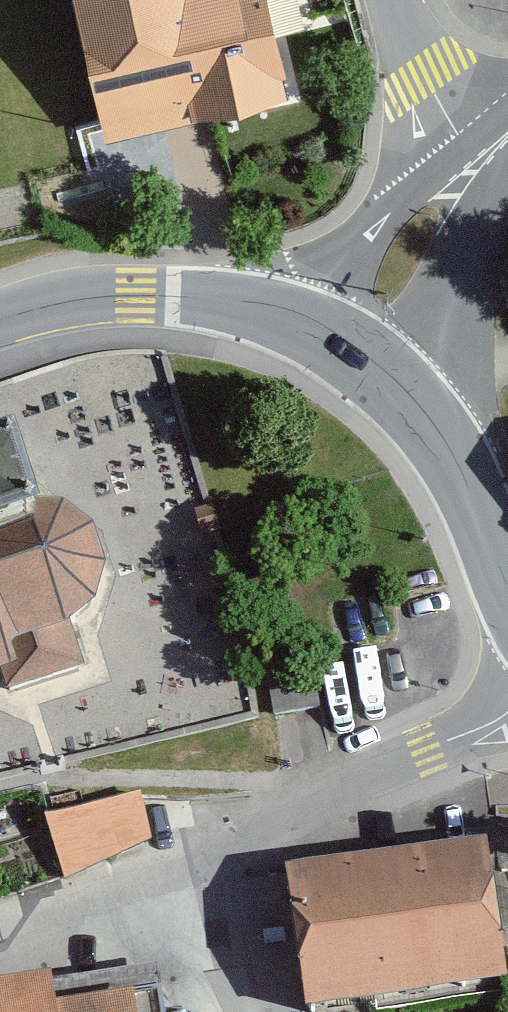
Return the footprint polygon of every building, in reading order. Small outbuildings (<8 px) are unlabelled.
[(106,125),(288,88),(270,0),(80,0),(106,125)] [(1,673),(6,692),(82,667),(69,626),(94,606),(105,570),(94,532),(65,511),(39,505),(20,441),(0,447),(0,673),(1,673)] [(271,689),(275,713),(321,705),(317,681),(271,689)] [(143,785),(47,815),(64,872),(161,842),(143,785)] [(288,868),(307,1011),(328,1011),(507,988),(507,881),(503,840),(288,868)] [(0,977),(0,1011),(63,1011),(57,969),(0,977)] [(156,1001),(80,1011),(158,1011),(156,1001)]
